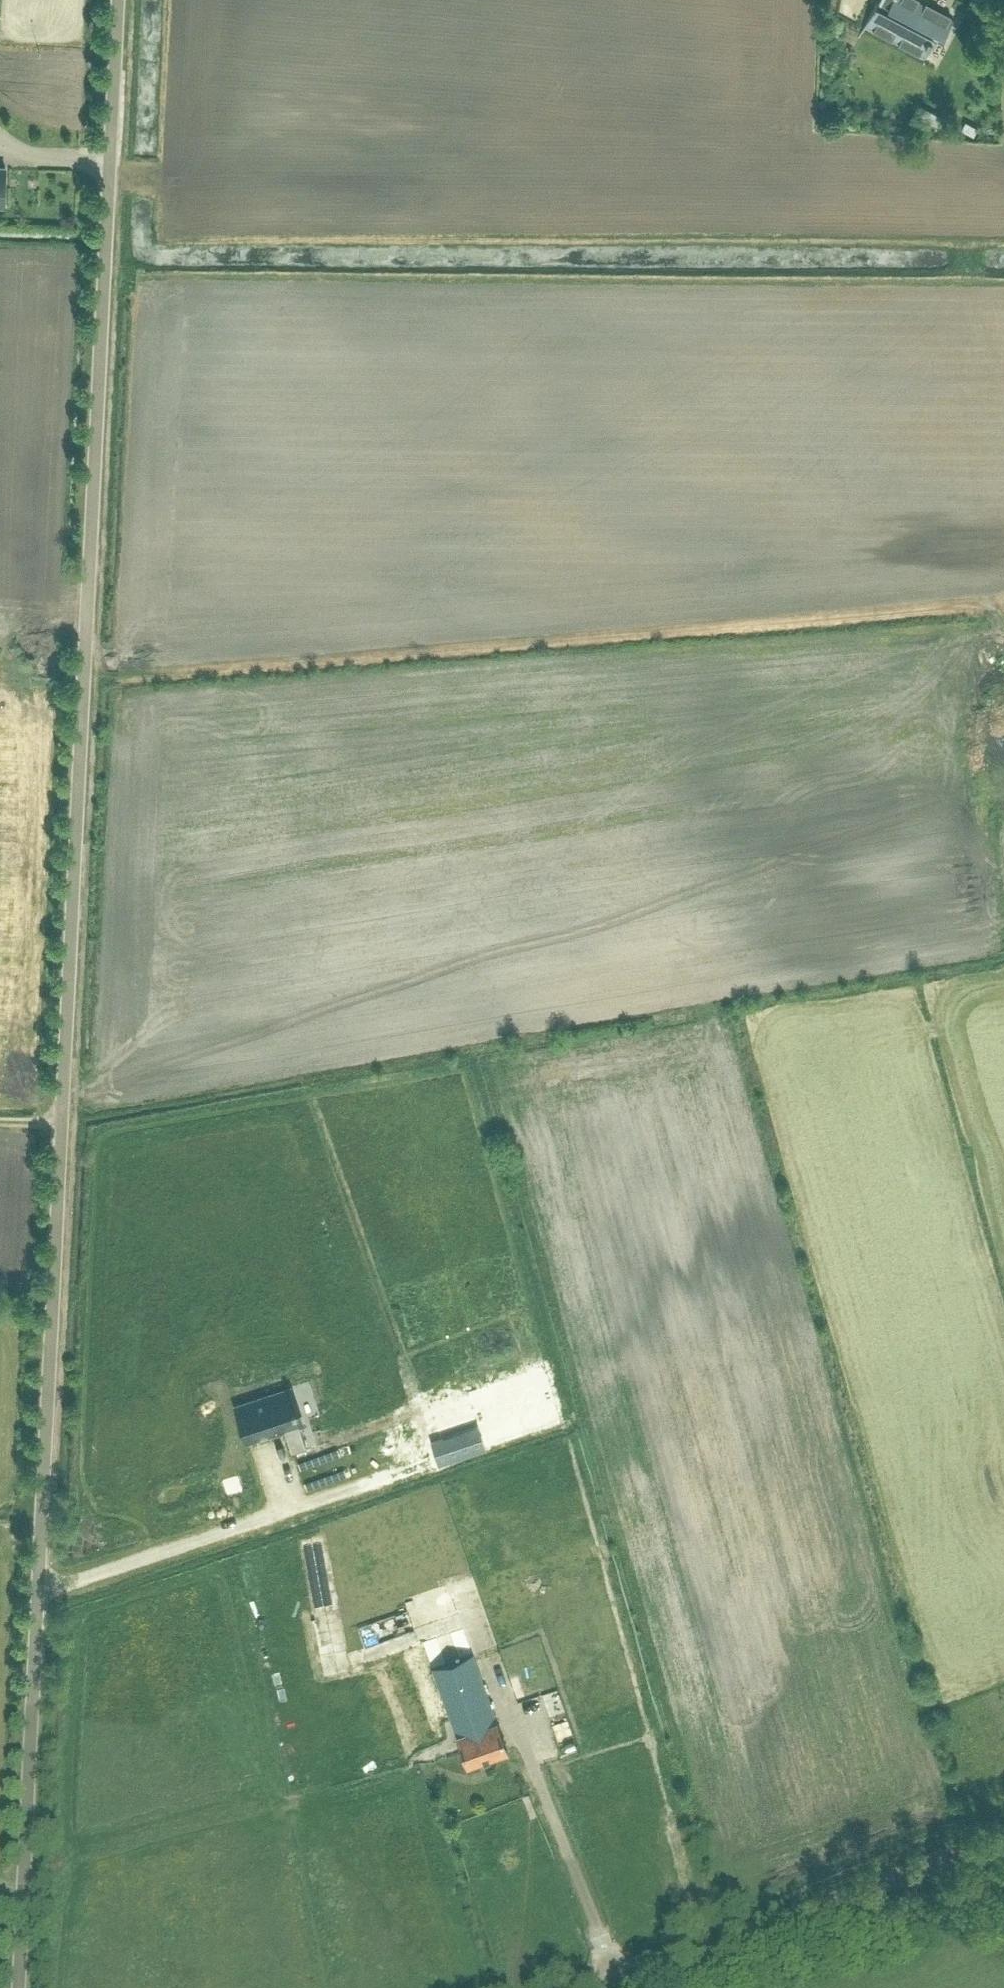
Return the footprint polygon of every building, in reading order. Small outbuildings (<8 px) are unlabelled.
[(857,36),(858,37),(866,23),(873,27),(872,29),(873,29),(874,27),(891,36),(890,38),(891,39),(892,37),(898,40),(898,42),(899,43),(900,41),(918,51),(917,53),(919,53),(919,52),(923,53),(924,52),(922,51),(926,44),(928,45),(931,39),(929,38),(930,36),(931,36),(934,31),(942,35),(951,18),(952,19),(953,18),(950,16),(951,14),(949,14),(948,16),(925,3),(926,1),(925,1),(924,2),(920,0),(882,0),(879,6),(874,4),(857,36)] [(290,1386),(236,1404),(247,1437),(258,1433),(259,1436),(261,1436),(260,1433),(267,1430),(268,1434),(269,1433),(268,1430),(283,1425),(291,1448),(305,1444),(298,1421),(301,1419),(290,1386)] [(319,1581),(322,1640),(345,1639),(342,1579),(319,1581)] [(410,1608),(389,1615),(392,1624),(413,1617),(410,1608)] [(423,1640),(467,1763),(506,1749),(462,1626),(423,1640)] [(351,1667),(350,1652),(339,1654),(338,1646),(326,1648),(329,1670),(351,1667)]
